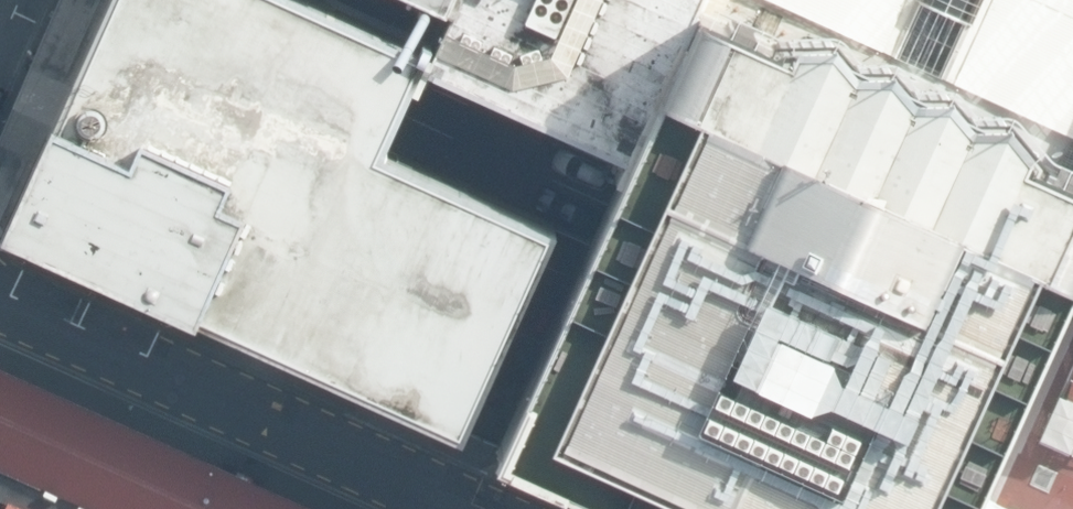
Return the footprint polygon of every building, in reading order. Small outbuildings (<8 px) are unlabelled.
[(422,35),(345,0),(94,0),(48,101),(43,99),(0,187),(0,213),(455,420),(549,207),(377,131),(422,35)] [(442,6),(422,51),(621,141),(687,0),(445,0),(442,6)] [(645,508),(957,508),(1072,250),(1072,142),(1020,118),(996,87),(959,89),(937,62),(903,66),(879,36),(844,39),(824,11),(782,13),(755,0),(687,0),(621,141),(484,435),(645,508)] [(782,13),(824,11),(844,39),(879,36),(903,66),(937,62),(959,89),(996,87),(1020,118),(1072,142),(1072,0),(755,0),(782,13)] [(957,508),(1072,508),(1072,250),(957,508)] [(0,382),(0,508),(291,508),(0,382)]
